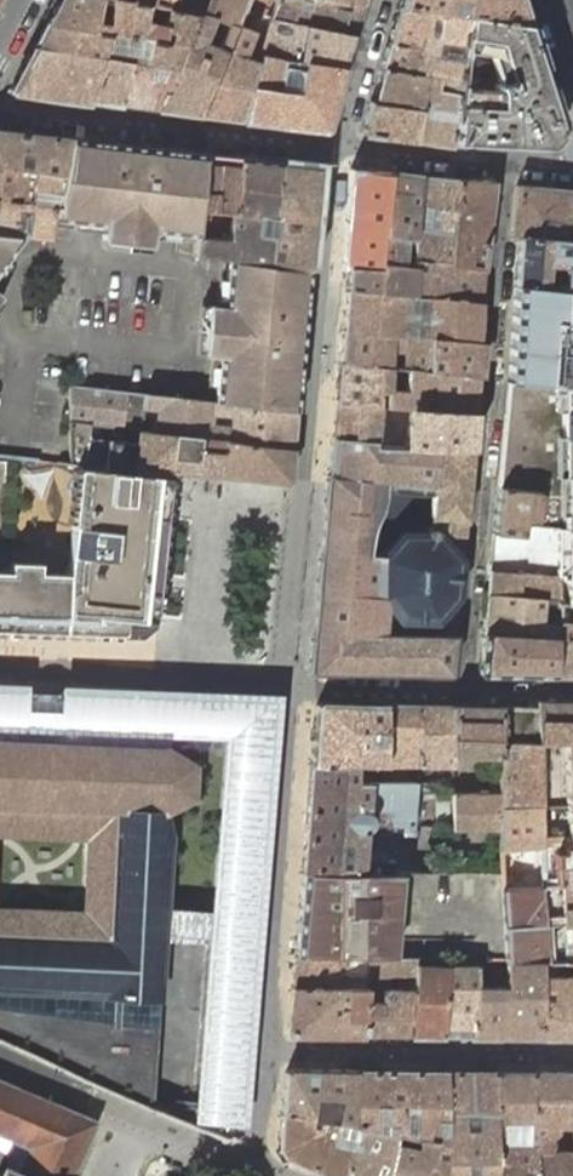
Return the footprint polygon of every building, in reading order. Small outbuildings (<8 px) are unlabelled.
[(113,0),(56,0),(46,21),(132,37),(179,46),(190,47),(198,16),(173,11),(113,0)] [(173,11),(198,16),(207,17),(212,5),(214,0),(113,0),(173,11)] [(212,5),(207,17),(198,16),(190,47),(179,46),(170,68),(156,109),(201,116),(247,0),(214,0),(212,5)] [(201,116),(242,120),(251,84),(259,55),(269,19),(276,0),(247,0),(201,116)] [(360,5),(331,0),(276,0),(269,19),(352,35),(360,5)] [(467,17),(526,25),(518,0),(400,0),(398,7),(428,11),(441,13),(467,17)] [(441,13),(437,41),(424,39),(428,11),(398,7),(388,45),(426,50),(423,73),(438,75),(459,78),(463,51),(467,17),(441,13)] [(441,13),(428,11),(424,39),(437,41),(441,13)] [(458,91),(451,142),(549,147),(560,132),(526,25),(467,17),(463,51),(459,78),(458,89),(458,91)] [(342,67),(352,35),(269,19),(259,55),(285,59),(342,67)] [(170,68),(179,46),(132,37),(46,21),(33,46),(103,59),(128,63),(170,68)] [(388,45),(381,69),(423,76),(423,73),(426,50),(388,45)] [(103,59),(33,46),(10,89),(11,94),(89,106),(89,100),(103,59)] [(285,59),(259,55),(251,84),(242,120),(322,130),(325,128),(342,67),(285,59)] [(89,100),(121,105),(128,63),(103,59),(89,100)] [(121,105),(156,109),(170,68),(128,63),(121,105)] [(370,100),(370,102),(419,109),(423,76),(381,69),(373,101),(370,100)] [(419,109),(414,141),(450,146),(451,142),(458,91),(437,89),(438,75),(423,73),(423,76),(419,109)] [(459,78),(438,75),(437,89),(458,91),(458,89),(459,78)] [(419,109),(370,102),(362,134),(414,141),(419,109)] [(61,173),(69,139),(0,131),(0,166),(61,173)] [(54,205),(51,217),(77,219),(104,223),(106,223),(103,237),(150,243),(152,228),(196,234),(199,209),(206,153),(102,142),(69,139),(61,173),(57,193),(54,205)] [(199,209),(196,234),(196,236),(208,238),(210,222),(227,224),(232,213),(233,213),(240,157),(206,153),(199,209)] [(214,257),(229,259),(268,263),(280,162),(240,157),(233,213),(230,241),(208,238),(196,236),(194,254),(214,257)] [(268,263),(308,268),(318,167),(280,162),(268,263)] [(57,193),(61,173),(0,166),(0,198),(30,202),(32,188),(57,193)] [(351,169),(342,267),(378,270),(379,258),(380,236),(388,173),(351,169)] [(380,236),(416,240),(416,226),(418,207),(421,176),(388,173),(380,236)] [(416,240),(414,260),(450,264),(458,179),(421,176),(418,207),(439,209),(437,227),(416,226),(416,240)] [(449,267),(484,271),(493,182),(458,179),(450,264),(449,267)] [(511,235),(571,241),(571,240),(572,195),(572,190),(517,185),(511,235)] [(57,193),(32,188),(30,202),(54,205),(57,193)] [(515,285),(553,288),(562,288),(572,289),(572,195),(571,240),(571,241),(511,235),(511,238),(518,239),(515,285)] [(47,236),(51,217),(54,205),(30,202),(0,198),(0,231),(20,233),(47,236)] [(439,209),(418,207),(416,226),(437,227),(439,209)] [(20,233),(0,231),(0,261),(20,233)] [(379,258),(414,261),(414,260),(416,240),(380,236),(379,258)] [(348,270),(346,290),(405,295),(411,296),(414,261),(379,258),(378,270),(342,267),(342,270),(348,270)] [(219,357),(214,403),(216,403),(236,406),(295,413),(298,376),(301,342),(305,303),(308,268),(268,263),(229,259),(223,314),(208,312),(204,355),(219,357)] [(426,297),(483,305),(483,302),(481,302),(484,271),(449,267),(450,264),(414,260),(414,261),(411,296),(416,296),(426,297)] [(508,382),(553,386),(572,388),(572,289),(562,288),(553,288),(515,285),(508,382)] [(346,290),(343,330),(431,337),(481,341),(483,305),(426,297),(424,313),(415,312),(404,311),(405,295),(346,290)] [(411,296),(405,295),(404,311),(415,312),(416,296),(411,296)] [(416,296),(415,312),(424,313),(426,297),(416,296)] [(343,330),(340,362),(388,367),(390,352),(405,354),(404,368),(407,369),(428,371),(431,337),(343,330)] [(428,371),(478,376),(481,341),(431,337),(428,371)] [(340,362),(336,402),(377,405),(378,391),(388,392),(388,389),(389,375),(389,367),(388,367),(340,362)] [(387,406),(407,407),(475,413),(478,376),(428,371),(407,369),(406,391),(395,390),(396,375),(389,375),(388,389),(388,392),(387,406)] [(498,486),(539,489),(538,494),(535,519),(523,519),(522,528),(562,529),(572,529),(572,388),(553,386),(508,382),(508,390),(498,486)] [(69,386),(70,422),(89,424),(138,430),(292,448),(295,413),(236,406),(216,403),(214,403),(171,398),(88,388),(69,386)] [(377,405),(378,405),(387,406),(388,392),(378,391),(377,405)] [(336,402),(333,437),(375,441),(377,425),(378,405),(377,405),(336,402)] [(404,427),(403,446),(410,446),(411,448),(437,448),(472,449),(475,413),(407,407),(404,427)] [(89,424),(70,422),(71,464),(136,472),(137,470),(170,473),(176,473),(284,483),(289,479),(292,448),(138,430),(137,444),(87,438),(89,424)] [(310,668),(311,669),(312,669),(313,671),(313,672),(448,674),(451,672),(454,635),(431,635),(381,633),(382,626),(383,603),(398,620),(437,622),(458,597),(462,560),(464,536),(466,521),(469,485),(472,449),(437,448),(411,448),(410,446),(403,446),(375,445),(375,441),(333,437),(329,473),(329,476),(328,476),(328,480),(326,480),(326,484),(328,484),(327,502),(324,502),(324,505),(325,506),(325,510),(326,510),(322,556),(321,556),(320,560),(319,560),(318,564),(321,564),(319,582),(317,581),(316,585),(318,585),(318,589),(318,590),(314,636),(313,635),(312,639),(311,639),(311,643),(313,644),(312,661),(309,661),(309,664),(310,664),(310,668)] [(124,635),(125,620),(140,621),(155,623),(167,497),(169,482),(169,477),(70,466),(57,580),(28,577),(29,567),(0,564),(0,631),(124,635)] [(539,489),(498,486),(494,532),(521,533),(522,528),(523,519),(535,519),(538,494),(539,489)] [(494,532),(490,570),(560,576),(560,601),(560,603),(572,603),(572,529),(562,529),(522,528),(521,533),(494,532)] [(560,576),(490,570),(487,594),(542,599),(560,601),(560,576)] [(542,599),(487,594),(484,635),(539,638),(557,638),(560,638),(560,628),(560,623),(560,603),(560,601),(542,599)] [(455,623),(458,597),(437,622),(455,623)] [(560,603),(560,623),(560,628),(560,638),(572,639),(572,603),(560,603)] [(381,633),(431,635),(431,628),(382,626),(381,633)] [(539,638),(484,635),(480,673),(482,675),(554,677),(557,638),(539,638)] [(560,638),(557,638),(554,677),(572,677),(572,639),(560,638)] [(164,941),(215,942),(200,1130),(228,1142),(243,1133),(277,697),(0,687),(0,834),(89,838),(86,913),(0,910),(0,1043),(153,1110),(164,941)] [(536,708),(537,708),(538,742),(542,742),(565,742),(572,742),(572,701),(536,700),(536,708)] [(316,705),(311,763),(353,764),(383,765),(383,705),(319,703),(316,705)] [(418,705),(383,705),(383,765),(418,766),(418,705)] [(418,705),(418,766),(430,766),(452,766),(452,755),(451,706),(418,705)] [(500,707),(451,706),(452,755),(500,756),(500,741),(500,707)] [(500,756),(501,792),(501,808),(520,807),(517,742),(538,742),(537,708),(536,708),(500,707),(500,741),(500,756)] [(517,742),(520,807),(542,807),(544,806),(542,756),(542,742),(538,742),(517,742)] [(311,763),(302,871),(340,872),(360,872),(394,872),(393,860),(362,857),(364,831),(369,826),(371,820),(372,819),(371,818),(371,817),(370,816),(370,815),(369,814),(368,814),(368,813),(367,813),(367,812),(366,812),(365,812),(366,807),(368,782),(354,782),(353,764),(311,763)] [(430,766),(418,766),(418,782),(419,782),(430,782),(430,766)] [(372,819),(371,820),(392,823),(411,825),(415,782),(384,782),(368,782),(366,807),(365,812),(366,812),(367,812),(367,813),(368,813),(368,814),(369,814),(370,815),(370,816),(371,817),(371,818),(372,819)] [(430,782),(419,782),(419,818),(453,818),(453,793),(452,782),(446,782),(430,782)] [(501,792),(453,793),(454,830),(501,829),(501,808),(501,792)] [(501,829),(502,849),(543,846),(543,837),(542,807),(520,807),(501,808),(501,829)] [(543,837),(543,846),(568,844),(568,835),(543,837)] [(568,844),(568,858),(562,859),(562,866),(560,866),(561,886),(572,885),(572,844),(568,844)] [(298,930),(295,957),(336,957),(369,958),(382,958),(393,958),(395,940),(505,941),(503,891),(502,873),(468,873),(449,872),(394,872),(360,872),(340,872),(302,871),(299,914),(298,930)] [(505,941),(506,960),(506,964),(540,963),(572,962),(572,885),(561,886),(545,886),(543,886),(543,889),(503,891),(505,941)] [(295,957),(293,988),(366,989),(367,972),(369,958),(336,957),(295,957)] [(382,958),(369,958),(367,972),(374,972),(374,976),(415,977),(416,966),(417,958),(393,958),(382,958)] [(540,963),(541,1037),(572,1038),(572,962),(540,963)] [(540,963),(506,964),(507,986),(507,1037),(541,1037),(540,963)] [(414,990),(410,1036),(442,1037),(445,967),(416,966),(415,977),(414,990)] [(476,967),(445,967),(442,1037),(474,1037),(475,987),(476,967)] [(475,987),(474,1037),(507,1037),(507,986),(475,987)] [(366,989),(293,988),(289,1032),(293,1035),(410,1036),(414,990),(386,990),(382,993),(381,1002),(365,1001),(366,989)] [(333,1121),(355,1126),(357,1070),(290,1069),(286,1073),(282,1111),(321,1119),(322,1103),(334,1103),(333,1121)] [(357,1070),(355,1126),(360,1127),(400,1135),(413,1138),(426,1140),(446,1144),(445,1071),(357,1070)] [(445,1071),(446,1144),(446,1175),(496,1175),(495,1072),(445,1071)] [(495,1072),(496,1175),(536,1175),(533,1072),(495,1072)] [(552,1150),(551,1127),(572,1127),(572,1073),(533,1072),(536,1175),(572,1175),(572,1150),(552,1150)] [(33,1146),(21,1175),(69,1175),(92,1123),(0,1084),(0,1132),(33,1146)] [(334,1103),(322,1103),(321,1119),(333,1121),(334,1103)] [(355,1126),(333,1121),(321,1119),(282,1111),(279,1148),(285,1159),(327,1175),(347,1175),(354,1149),(336,1144),(339,1134),(351,1137),(356,1142),(360,1127),(355,1126)] [(360,1127),(356,1142),(354,1149),(347,1175),(389,1175),(397,1144),(398,1144),(400,1135),(360,1127)] [(2,1171),(15,1175),(21,1175),(33,1146),(0,1132),(0,1149),(10,1153),(2,1171)] [(339,1134),(336,1144),(354,1149),(356,1142),(351,1137),(339,1134)] [(446,1144),(426,1140),(424,1149),(411,1147),(398,1144),(397,1144),(389,1175),(446,1175),(446,1144)]
